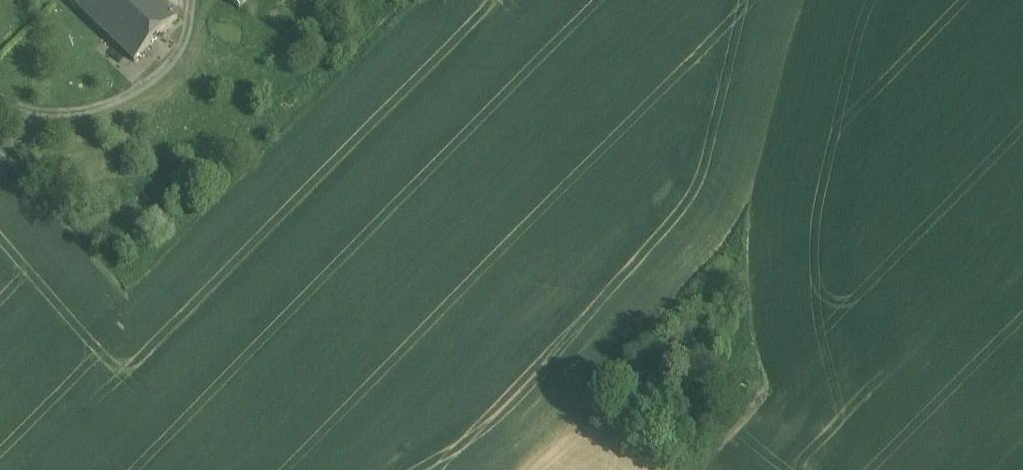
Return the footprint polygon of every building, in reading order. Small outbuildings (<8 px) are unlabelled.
[(135,61),(178,19),(158,0),(71,0),(135,61)]
